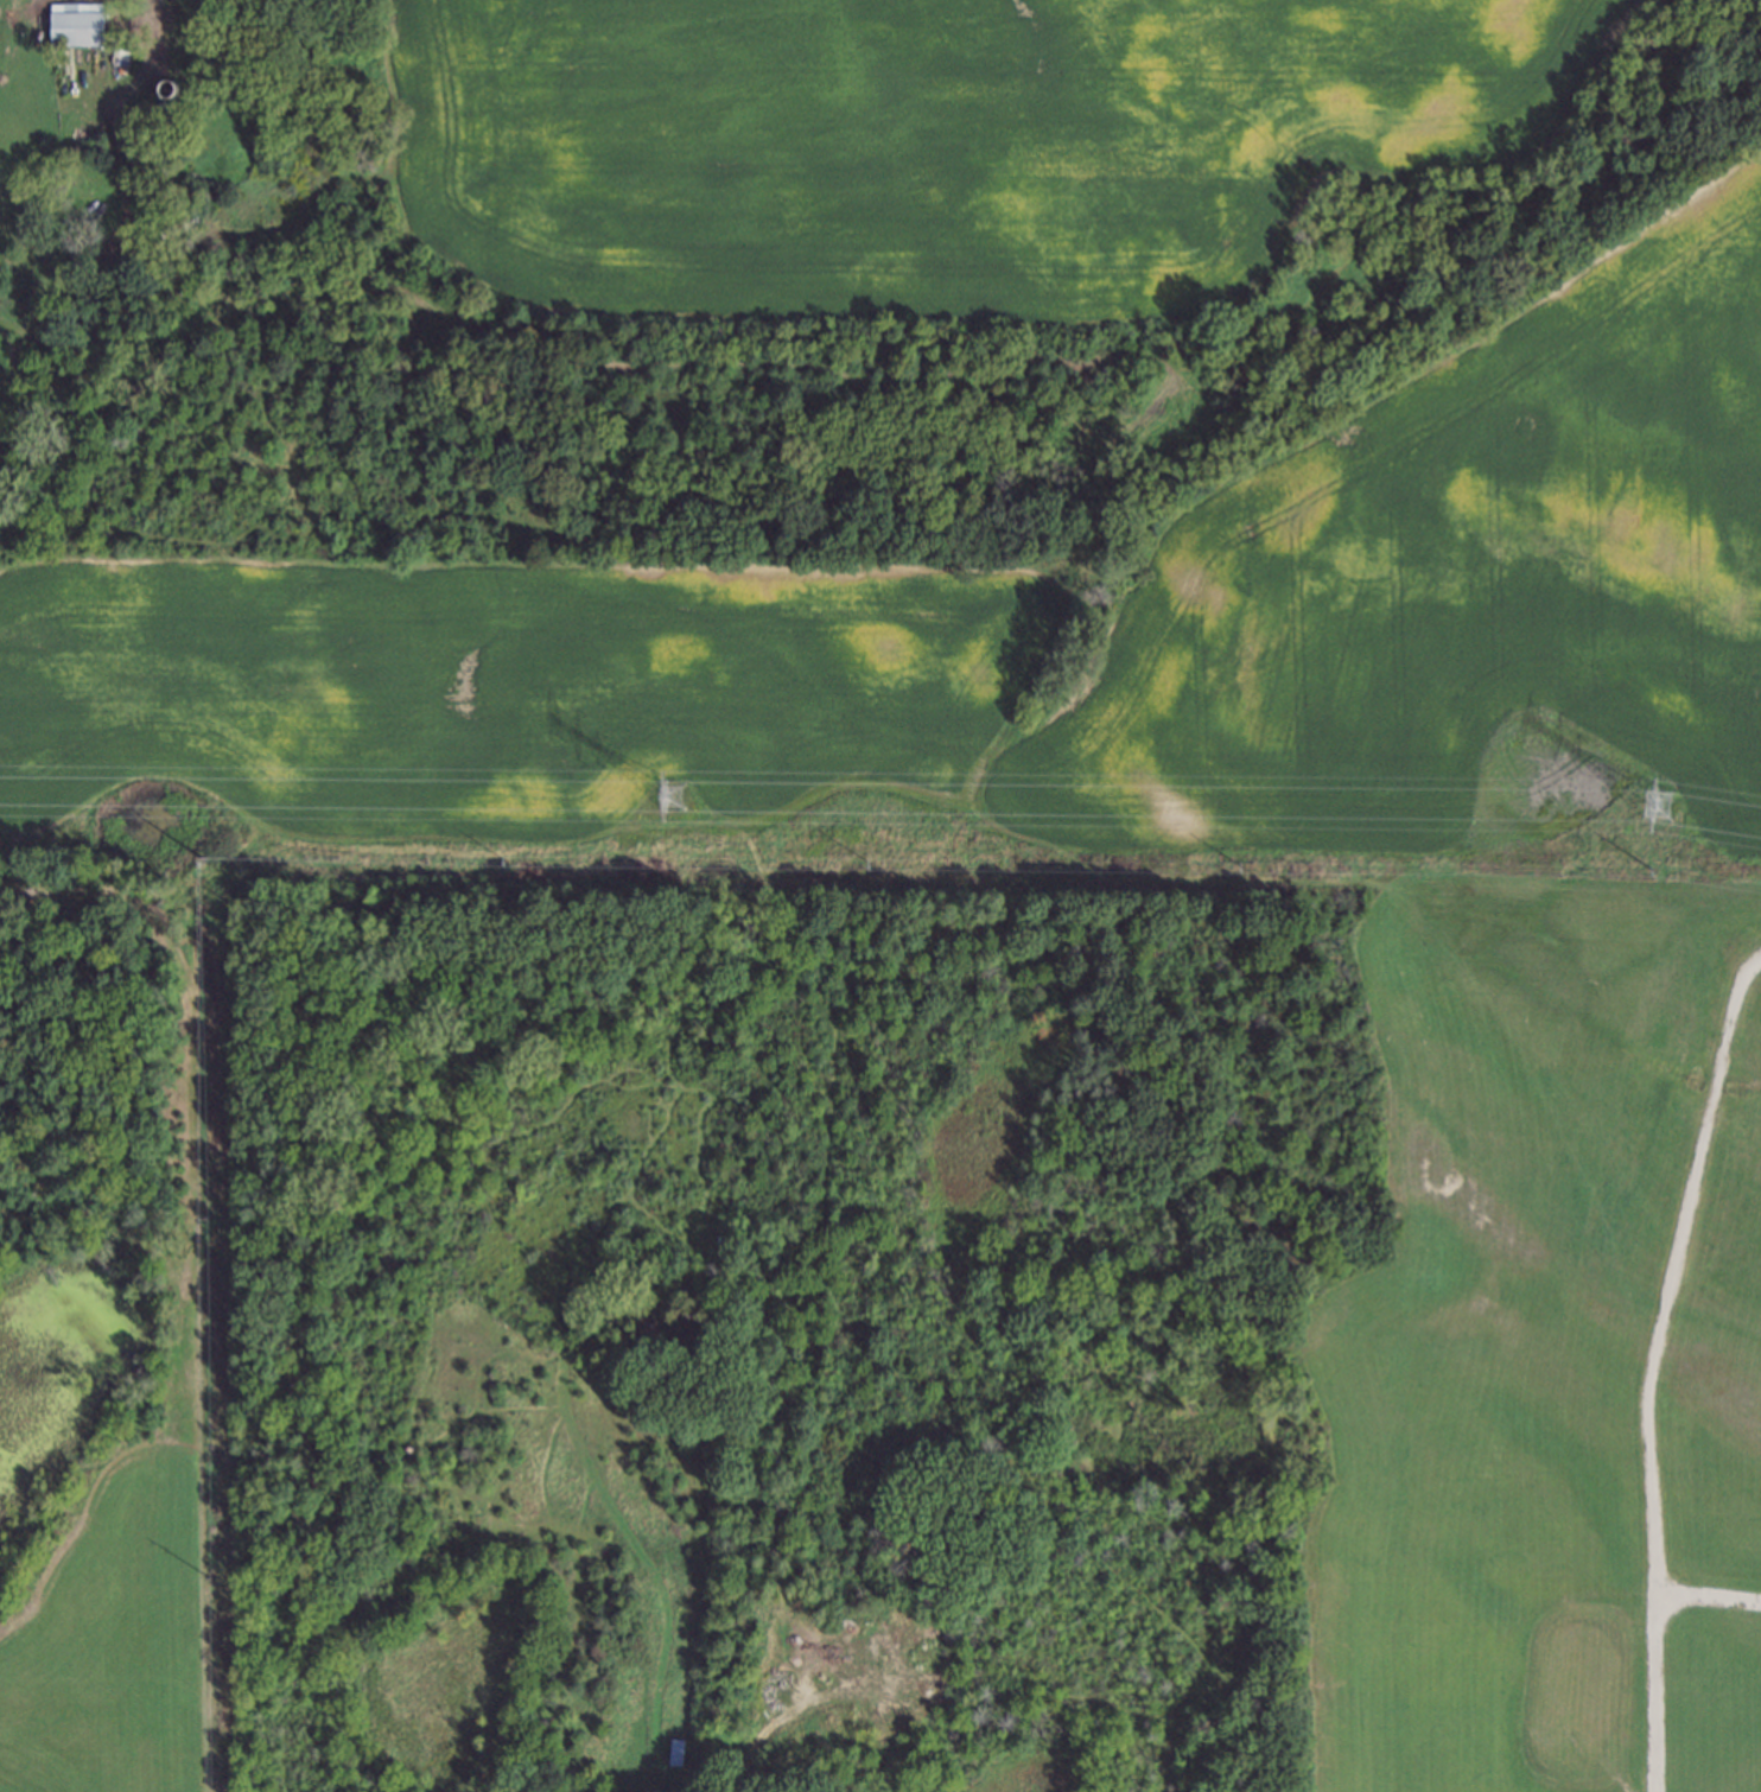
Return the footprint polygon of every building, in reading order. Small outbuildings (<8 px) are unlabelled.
[(46,6),(46,49),(101,47),(100,6),(46,6)] [(165,77),(170,78),(173,82),(174,87),(172,93),(166,96),(161,95),(158,91),(157,87),(159,81),(161,78),(165,77)] [(673,1741),(672,1767),(685,1768),(687,1741),(673,1741)]
